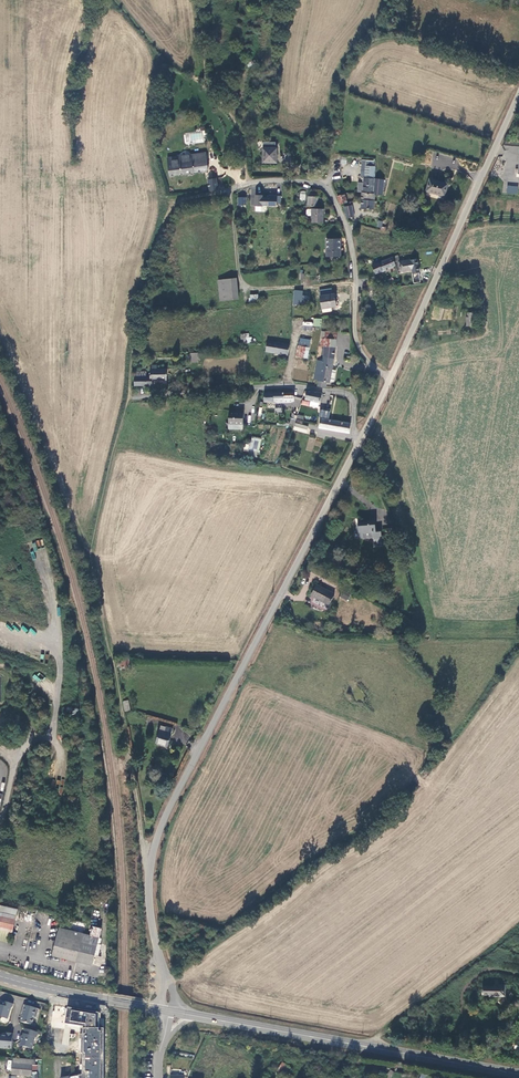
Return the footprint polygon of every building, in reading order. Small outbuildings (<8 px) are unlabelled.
[(254,59),(247,63),(249,68),(253,65),(253,64),(256,63),(254,59)] [(277,164),(277,148),(263,148),(263,164),(277,164)] [(209,170),(207,152),(183,155),(185,173),(203,171),(209,170)] [(170,175),(185,173),(183,155),(168,157),(170,175)] [(377,166),(361,164),(361,171),(365,171),(364,180),(364,182),(363,192),(374,194),(376,179),(377,166)] [(208,178),(210,191),(218,190),(216,177),(208,178)] [(376,194),(383,195),(385,180),(376,179),(374,194),(376,194)] [(448,183),(429,179),(426,191),(445,195),(448,183)] [(150,183),(140,187),(141,191),(152,188),(150,183)] [(317,206),(318,198),(318,194),(318,193),(308,192),(308,206),(317,206)] [(362,192),(361,200),(375,201),(376,194),(374,194),(363,192),(362,192)] [(345,193),(337,194),(341,205),(347,202),(345,193)] [(262,205),(276,206),(277,204),(281,204),(281,196),(269,196),(269,198),(262,198),(262,205)] [(238,205),(247,205),(246,197),(238,197),(238,205)] [(361,209),(375,210),(375,201),(361,200),(361,209)] [(344,206),(346,217),(354,216),(352,205),(344,206)] [(322,222),(322,209),(311,208),(311,209),(307,209),(306,210),(306,214),(307,216),(311,216),(311,222),(322,222)] [(340,238),(326,238),(326,257),(341,257),(340,238)] [(393,262),(398,260),(397,254),(377,262),(381,271),(395,266),(393,262)] [(420,273),(418,259),(411,260),(400,261),(401,271),(412,269),(413,273),(420,273)] [(381,271),(377,262),(371,265),(375,274),(381,271)] [(239,299),(237,278),(218,280),(220,301),(239,299)] [(303,295),(303,291),(294,290),(293,304),(302,305),(302,304),(303,295)] [(334,293),(319,295),(321,309),(336,307),(334,293)] [(314,318),(313,326),(321,327),(322,319),(314,318)] [(312,330),(312,322),(302,321),(302,330),(312,330)] [(320,346),(324,347),(335,348),(336,333),(322,331),(320,346)] [(245,334),(246,343),(256,343),(255,339),(251,339),(251,337),(249,337),(248,333),(245,334)] [(278,354),(288,356),(290,344),(268,340),(266,352),(278,354)] [(307,358),(309,347),(298,346),(296,356),(307,358)] [(319,380),(317,386),(325,388),(326,386),(327,382),(329,383),(330,382),(334,383),(335,375),(332,374),(332,370),(334,360),(335,348),(324,347),(323,357),(323,361),(318,360),(314,379),(319,380)] [(199,362),(199,353),(190,353),(191,363),(199,362)] [(157,366),(151,366),(151,369),(152,380),(167,380),(167,369),(157,369),(157,366)] [(134,386),(152,386),(152,380),(151,369),(150,369),(150,377),(146,377),(135,378),(134,378),(134,386)] [(320,403),(322,393),(307,390),(306,393),(304,400),(311,401),(310,405),(318,407),(319,403),(320,403)] [(294,392),(264,393),(264,401),(264,402),(273,402),(277,403),(283,403),(282,402),(282,400),(289,400),(294,400),(294,392)] [(292,404),(298,406),(301,399),(295,397),(292,404)] [(321,407),(319,416),(329,418),(330,409),(321,407)] [(229,411),(229,422),(244,423),(244,411),(239,410),(239,411),(229,411)] [(331,420),(320,418),(318,428),(329,430),(331,420)] [(349,433),(350,433),(351,424),(331,420),(329,430),(349,433)] [(308,427),(295,423),(294,426),(293,430),(306,433),(308,427)] [(246,450),(257,453),(260,438),(251,436),(250,446),(247,445),(246,450)] [(370,523),(356,524),(356,531),(361,530),(361,539),(372,538),(372,542),(380,541),(379,530),(371,531),(370,523)] [(335,594),(316,584),(311,595),(329,605),(335,594)] [(341,598),(342,598),(348,602),(352,594),(345,590),(341,598)] [(119,667),(128,667),(128,658),(120,658),(119,663),(119,667)] [(172,729),(161,725),(156,741),(160,743),(160,744),(167,746),(172,729)] [(1,905),(0,910),(0,940),(7,942),(10,933),(12,933),(17,909),(1,905)] [(52,955),(92,965),(99,937),(59,927),(52,955)] [(495,986),(484,986),(484,994),(495,994),(495,996),(506,996),(506,984),(495,984),(495,986)] [(2,1001),(0,1008),(0,1017),(5,1019),(6,1017),(8,1017),(11,1008),(12,1008),(13,1004),(2,1001)] [(39,1010),(24,1005),(21,1013),(23,1014),(22,1017),(20,1022),(32,1025),(34,1018),(36,1018),(39,1010)] [(79,1077),(103,1077),(103,1028),(99,1028),(100,1013),(71,1008),(68,1026),(81,1028),(81,1053),(82,1075),(78,1075),(79,1077)] [(36,1038),(38,1033),(25,1029),(23,1036),(21,1037),(20,1041),(24,1048),(25,1049),(27,1048),(32,1049),(35,1038),(36,1038)] [(13,1034),(5,1033),(5,1034),(4,1035),(0,1035),(0,1048),(11,1049),(13,1034)] [(11,1075),(20,1076),(20,1059),(13,1058),(11,1075)] [(36,1066),(37,1061),(26,1059),(20,1059),(20,1076),(31,1077),(31,1065),(36,1066)] [(289,1068),(283,1063),(276,1072),(282,1077),(289,1068)]
